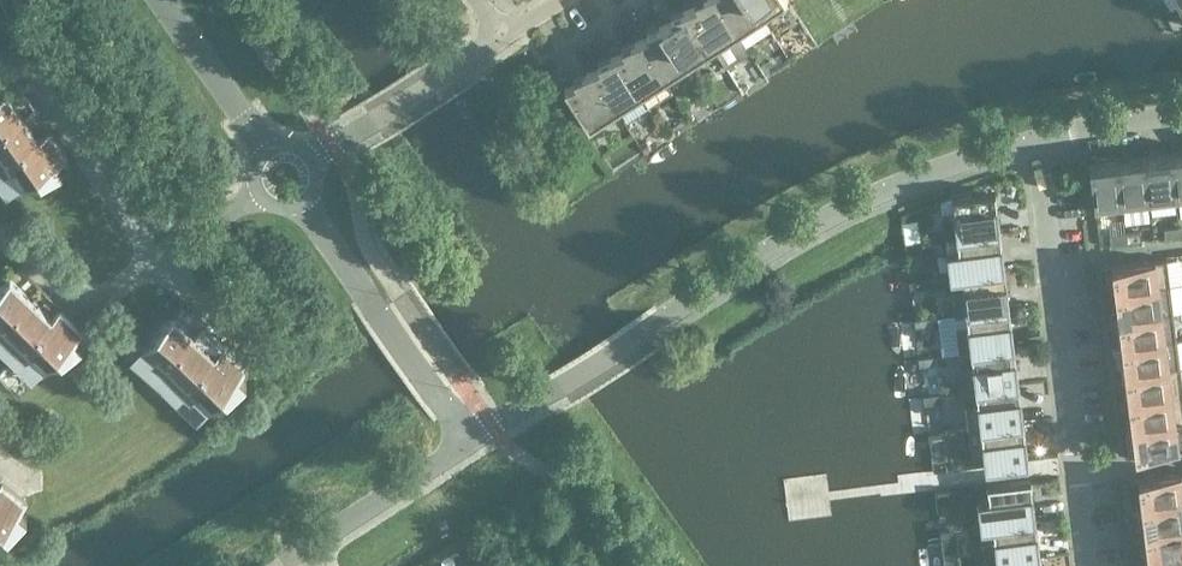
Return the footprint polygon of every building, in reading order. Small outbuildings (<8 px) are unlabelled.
[(686,6),(689,10),(690,10),(712,43),(711,44),(712,47),(740,30),(738,27),(736,28),(718,0),(700,0),(686,6)] [(736,28),(738,27),(759,13),(761,12),(753,0),(718,0),(736,28)] [(761,12),(759,13),(761,16),(786,0),(753,0),(761,12)] [(690,10),(689,10),(662,22),(665,26),(666,25),(688,59),(711,44),(712,43),(690,10)] [(666,25),(665,26),(638,37),(640,41),(642,41),(664,75),(665,74),(688,59),(666,25)] [(642,41),(640,41),(614,53),(616,57),(617,56),(639,90),(638,91),(640,94),(667,76),(665,74),(664,75),(642,41)] [(617,56),(616,57),(589,68),(592,72),(593,72),(615,106),(617,105),(638,91),(639,90),(617,56)] [(593,72),(592,72),(565,84),(581,108),(579,110),(589,126),(618,108),(617,105),(615,106),(593,72)] [(6,87),(0,91),(0,129),(23,112),(6,87)] [(23,112),(0,129),(0,156),(3,161),(40,136),(23,112)] [(70,151),(53,127),(40,136),(3,161),(21,186),(70,151)] [(1176,196),(1177,202),(1181,201),(1181,151),(1171,152),(1176,196)] [(1171,152),(1144,156),(1149,199),(1176,196),(1171,152)] [(1150,205),(1149,199),(1144,156),(1117,159),(1122,203),(1123,202),(1124,208),(1150,205)] [(1096,212),(1124,208),(1123,202),(1122,203),(1117,159),(1090,162),(1096,212)] [(975,193),(974,186),(952,194),(954,211),(943,212),(946,237),(957,235),(1001,230),(996,191),(975,193)] [(917,218),(915,208),(902,213),(902,220),(917,218)] [(1166,236),(1181,234),(1180,226),(1165,228),(1166,236)] [(1005,268),(1001,230),(957,235),(959,249),(947,250),(951,275),(962,274),(1005,268)] [(1126,233),(1127,241),(1142,239),(1141,231),(1126,233)] [(1112,243),(1127,241),(1126,233),(1111,234),(1112,243)] [(919,240),(905,242),(906,250),(920,248),(919,240)] [(1167,257),(1127,262),(1102,265),(1106,293),(1116,292),(1116,291),(1159,286),(1159,287),(1171,285),(1167,257)] [(1010,306),(1005,268),(962,274),(964,287),(952,289),(955,313),(967,312),(1010,306)] [(11,274),(2,283),(0,286),(0,326),(2,328),(33,295),(11,274)] [(924,278),(910,280),(911,288),(925,287),(924,278)] [(1174,311),(1171,285),(1159,287),(1159,286),(1116,291),(1116,292),(1117,303),(1116,303),(1118,318),(1174,311)] [(53,315),(33,295),(2,328),(22,348),(53,315)] [(86,325),(64,304),(53,315),(22,348),(44,368),(68,344),(86,325)] [(1015,345),(1010,306),(967,312),(968,325),(957,327),(960,351),(971,350),(1015,345)] [(1177,338),(1174,311),(1118,318),(1118,325),(1120,324),(1121,330),(1119,330),(1121,345),(1177,338)] [(195,333),(172,313),(164,322),(165,322),(143,346),(165,366),(195,333)] [(929,316),(915,318),(916,327),(930,325),(929,316)] [(217,352),(195,333),(165,366),(187,386),(217,352)] [(1181,366),(1177,338),(1121,345),(1122,352),(1123,352),(1124,357),(1122,357),(1124,373),(1181,366)] [(227,341),(217,352),(187,386),(209,406),(250,361),(227,341)] [(1019,383),(1015,345),(971,350),(973,363),(962,365),(965,389),(976,388),(1019,383)] [(934,355),(919,356),(920,365),(935,363),(934,355)] [(1181,366),(1124,373),(1125,379),(1127,379),(1127,384),(1126,384),(1128,400),(1181,393),(1181,375),(1181,366)] [(1024,421),(1019,383),(976,388),(978,402),(966,403),(969,428),(981,426),(1024,421)] [(938,393),(924,395),(925,403),(939,401),(938,393)] [(1128,400),(1129,406),(1130,406),(1131,411),(1129,412),(1131,426),(1131,427),(1176,421),(1176,420),(1181,420),(1181,393),(1128,400)] [(1176,420),(1176,421),(1131,427),(1131,426),(1122,427),(1126,455),(1181,448),(1181,420),(1176,420)] [(1029,460),(1024,421),(981,426),(986,465),(1029,460)] [(943,431),(929,433),(930,441),(944,439),(943,431)] [(1144,476),(1129,478),(1132,506),(1142,505),(1142,504),(1181,499),(1181,472),(1144,476)] [(5,477),(0,484),(0,532),(28,496),(5,477)] [(1036,518),(1031,479),(988,484),(990,499),(978,500),(981,525),(993,523),(1036,518)] [(951,497),(950,489),(936,490),(937,499),(951,497)] [(1142,504),(1142,505),(1144,515),(1142,516),(1144,531),(1181,526),(1181,499),(1142,504)] [(1041,556),(1036,518),(993,523),(998,561),(1041,556)] [(1144,531),(1145,538),(1146,537),(1147,543),(1145,543),(1147,558),(1181,554),(1181,526),(1144,531)] [(955,528),(941,530),(942,538),(956,536),(955,528)] [(1147,558),(1148,565),(1150,565),(1181,565),(1181,554),(1147,558)] [(1041,556),(998,561),(998,565),(1042,565),(1041,556)]
